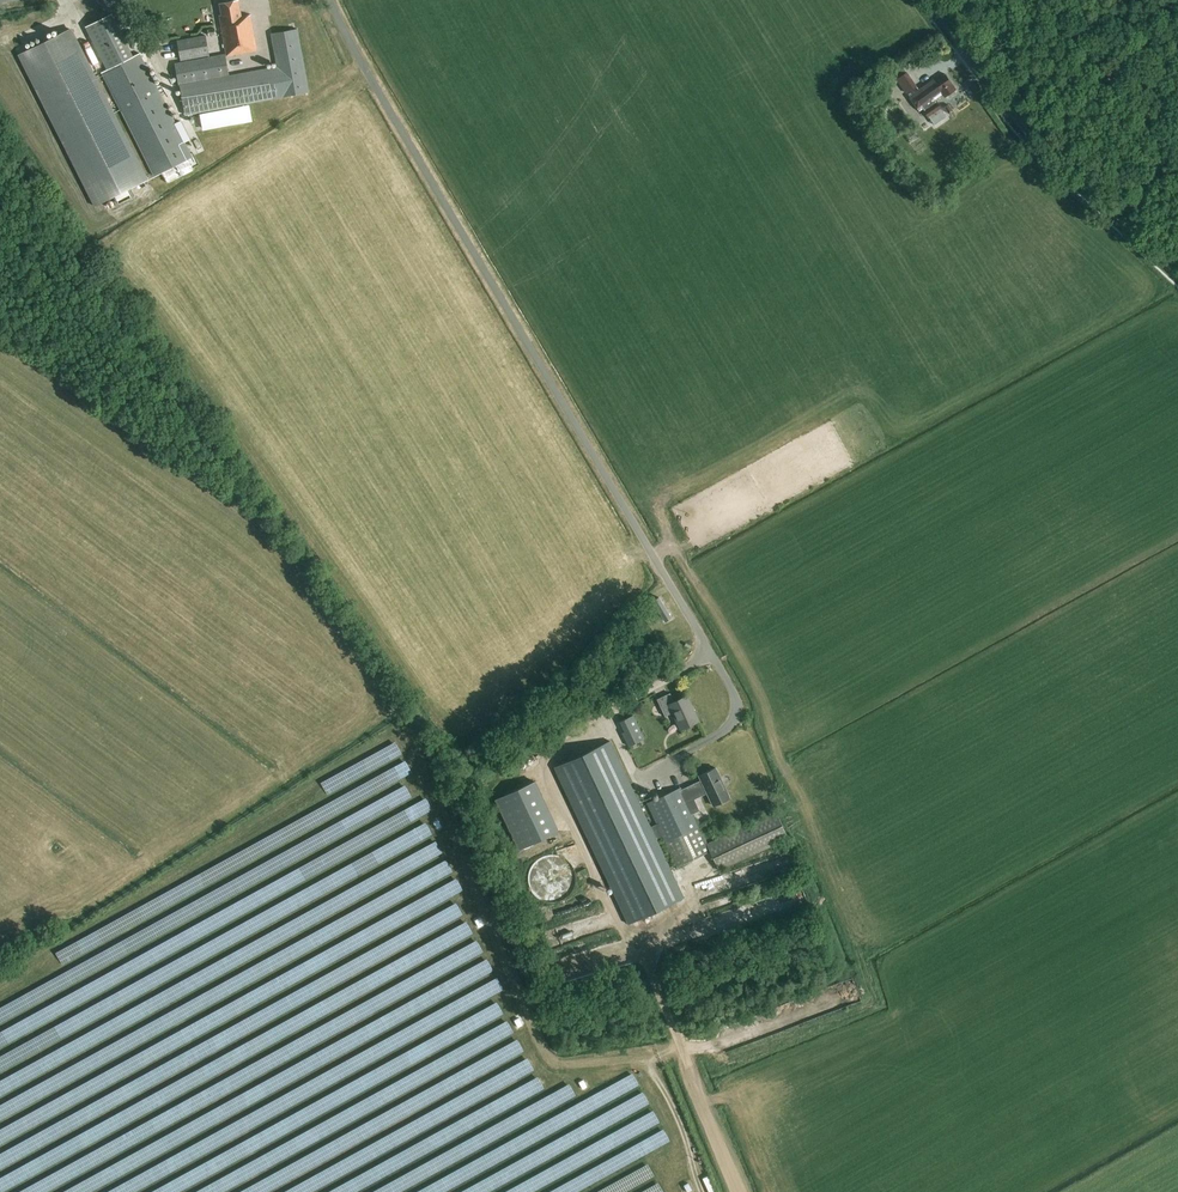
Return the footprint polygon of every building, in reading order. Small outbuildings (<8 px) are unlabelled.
[(238,0),(219,4),(221,15),(219,15),(226,56),(257,50),(250,15),(241,17),(238,0)] [(133,57),(111,14),(85,27),(107,70),(133,57)] [(94,206),(148,179),(71,28),(17,55),(94,206)] [(277,67),(229,76),(225,54),(174,63),(178,85),(180,85),(185,115),(309,92),(297,29),(271,34),(277,67)] [(205,36),(177,41),(180,60),(209,55),(205,36)] [(107,70),(101,73),(120,110),(158,91),(139,53),(133,57),(107,70)] [(917,85),(907,71),(906,72),(901,65),(894,71),(898,77),(896,79),(906,93),(917,85)] [(935,101),(935,100),(942,95),(944,97),(956,89),(945,73),(934,80),(933,79),(909,97),(919,111),(922,109),(929,118),(931,117),(931,116),(935,113),(935,114),(942,109),(936,100),(935,101)] [(890,102),(897,97),(887,81),(880,86),(890,102)] [(158,91),(120,110),(154,176),(192,157),(158,91)] [(865,94),(861,103),(870,107),(874,99),(865,94)] [(953,110),(949,104),(944,107),(948,113),(953,110)] [(195,151),(206,147),(203,142),(193,146),(195,151)] [(653,598),(647,602),(659,623),(665,619),(653,598)] [(670,693),(657,699),(665,716),(673,712),(681,730),(699,721),(687,695),(674,702),(670,693)] [(645,739),(633,715),(620,722),(625,732),(622,733),(629,747),(645,739)] [(687,803),(680,788),(647,803),(657,824),(651,827),(610,741),(554,768),(629,923),(684,897),(656,839),(662,836),(677,867),(710,852),(719,871),(788,838),(776,812),(707,844),(702,833),(701,834),(687,803)] [(701,834),(702,833),(693,814),(700,811),(694,799),(707,793),(713,806),(730,798),(716,768),(699,776),(701,781),(682,790),(681,787),(680,788),(687,803),(701,834)] [(484,800),(499,854),(525,847),(524,841),(531,839),(528,829),(533,827),(522,789),(484,800)] [(528,874),(528,878),(528,881),(529,885),(530,889),(532,892),(534,895),(537,897),(540,899),(543,901),(547,902),(550,902),(554,902),(558,902),(561,901),(565,899),(568,897),(570,894),(572,891),(574,888),(575,885),(576,881),(576,877),(576,874),(575,870),(573,867),(571,864),(569,861),(566,859),(562,857),(559,855),(555,855),(552,854),(548,855),(544,856),(541,857),(538,859),(535,861),(533,864),(531,867),(529,871),(528,874)] [(613,1087),(599,1093),(603,1100),(616,1093),(613,1087)]
